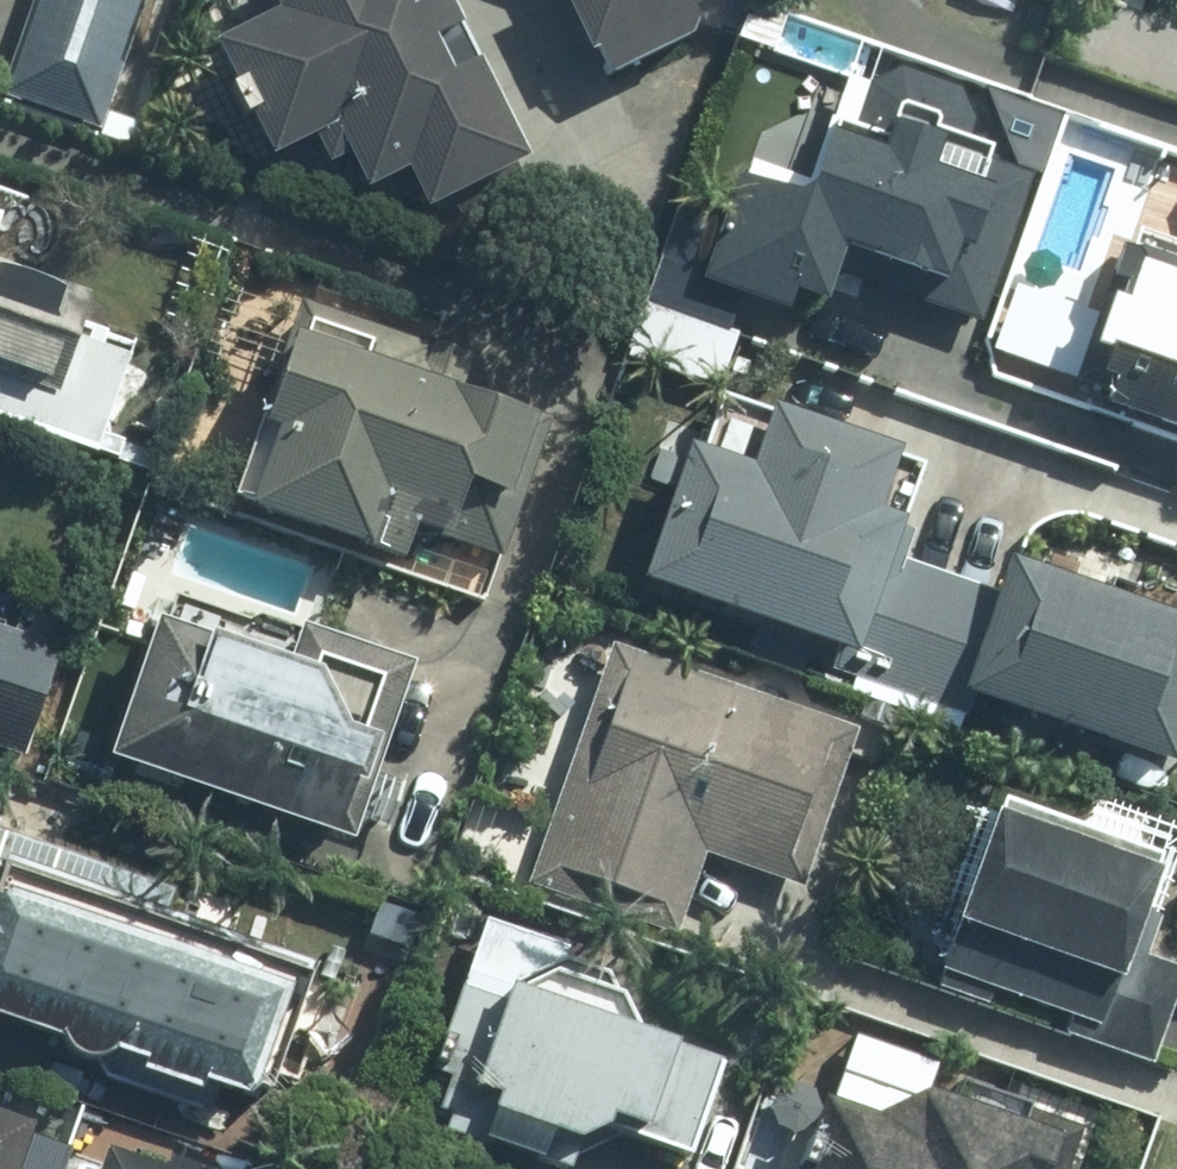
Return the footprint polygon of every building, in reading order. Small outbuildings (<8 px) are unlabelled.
[(0,97),(0,100),(104,134),(149,0),(32,0),(0,97)] [(277,15),(215,44),(272,161),(316,140),(329,167),(347,158),(364,195),(409,174),(428,214),(533,164),(454,0),(270,0),(277,15)] [(710,0),(565,0),(606,85),(696,41),(710,0)] [(998,148),(971,138),(977,119),(963,91),(902,68),(868,85),(855,124),(833,117),(811,182),(750,161),(745,178),(737,176),(699,289),(792,320),(798,303),(833,315),(852,261),(949,293),(962,255),(974,259),(999,187),(986,183),(998,148)] [(52,275),(70,223),(0,199),(0,419),(97,452),(136,340),(111,331),(122,298),(52,275)] [(1121,249),(1073,389),(1108,401),(1104,413),(1176,438),(1176,268),(1121,249)] [(512,502),(541,420),(457,391),(469,359),(299,300),(227,506),(406,569),(418,533),(452,545),(472,488),(512,502)] [(889,508),(909,452),(777,406),(773,417),(720,398),(701,452),(686,447),(637,587),(863,666),(915,517),(889,508)] [(1176,765),(1176,616),(1010,558),(962,694),(1176,768),(1176,765)] [(77,605),(27,588),(13,630),(0,626),(0,750),(25,759),(77,605)] [(258,613),(251,618),(177,594),(120,762),(350,840),(410,664),(258,613)] [(807,889),(857,731),(612,645),(526,886),(680,939),(708,860),(807,889)] [(1001,801),(935,991),(1156,1067),(1176,1004),(1176,860),(1001,801)] [(310,967),(165,915),(173,893),(0,831),(0,1015),(61,1035),(72,1053),(95,1061),(121,1054),(148,1063),(144,1074),(206,1096),(210,1086),(261,1104),(310,967)] [(725,1066),(640,1037),(608,975),(568,961),(573,947),(484,917),(411,1128),(491,1155),(493,1150),(548,1168),(573,1168),(577,1158),(622,1139),(693,1163),(725,1066)] [(1087,1129),(954,1083),(949,1098),(930,1092),(918,1099),(840,1073),(830,1102),(824,1100),(800,1168),(1073,1168),(1087,1129)] [(71,1150),(37,1139),(43,1123),(0,1109),(0,1168),(65,1168),(71,1150)] [(109,1149),(101,1168),(165,1168),(109,1149)] [(171,1157),(167,1168),(203,1168),(171,1157)]
